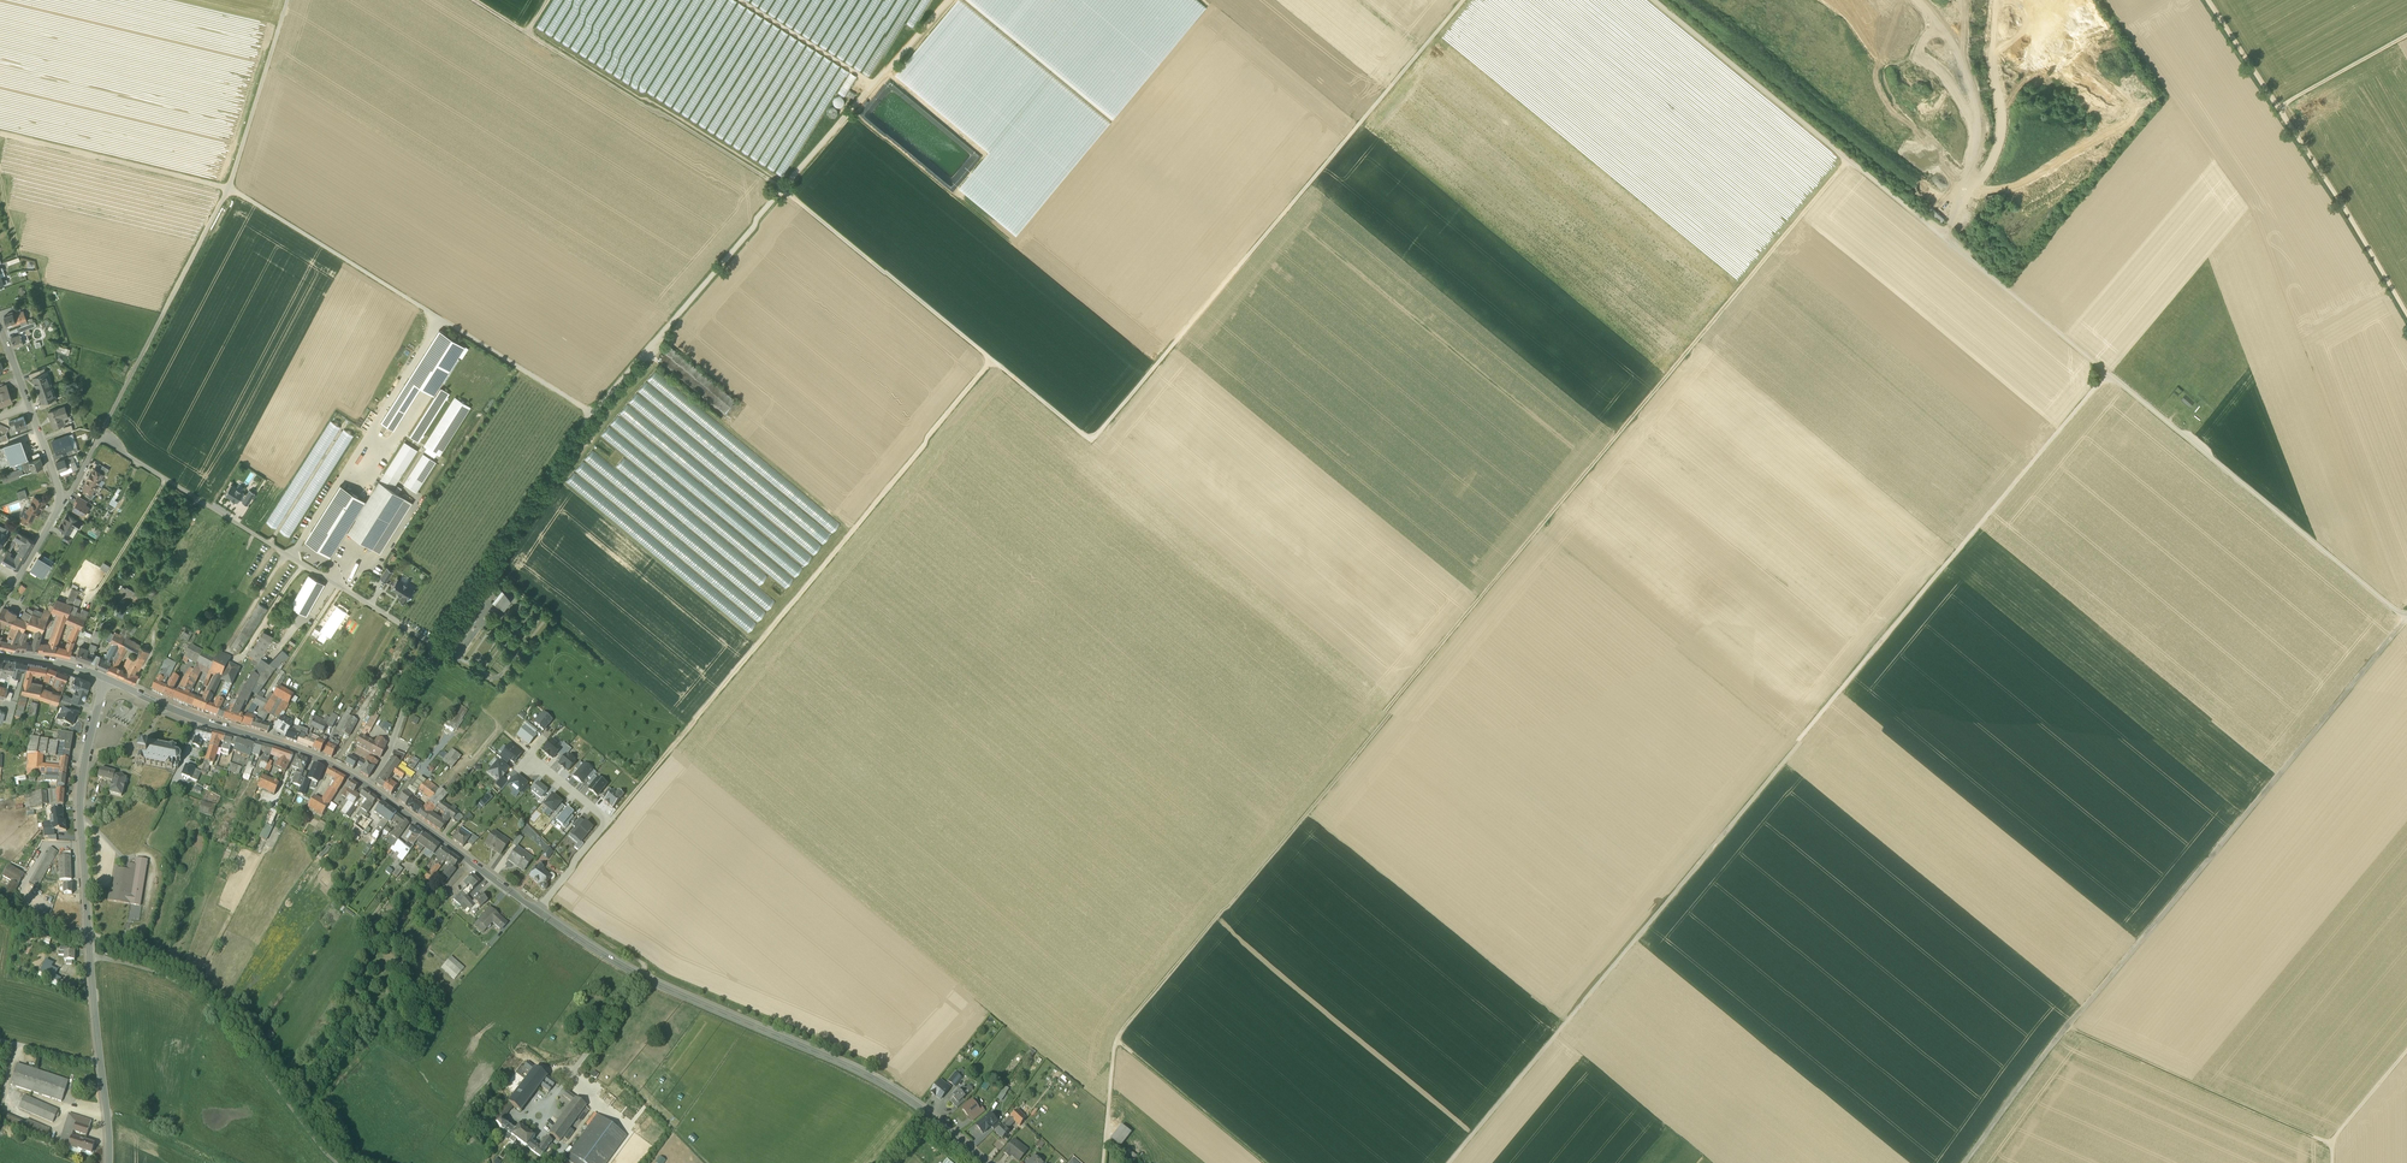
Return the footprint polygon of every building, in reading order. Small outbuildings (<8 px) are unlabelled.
[(546,33),(552,37),(572,0),(568,0),(568,1),(567,1),(565,5),(562,4),(546,33)] [(849,0),(829,0),(807,41),(811,44),(822,50),(849,0)] [(554,39),(561,42),(581,6),(579,5),(579,4),(575,1),(554,39)] [(697,127),(753,15),(746,11),(747,10),(738,6),(738,5),(729,1),(706,46),(700,43),(685,73),(676,69),(658,103),(665,107),(665,108),(674,112),(674,113),(683,118),(682,119),(691,123),(691,124),(697,127)] [(912,30),(921,13),(916,10),(907,27),(912,30)] [(745,93),(778,31),(773,28),(750,70),(750,71),(747,78),(745,77),(738,89),(745,93)] [(766,78),(788,36),(782,33),(758,78),(759,78),(758,80),(760,82),(763,76),(766,78)] [(597,65),(603,69),(620,39),(618,38),(616,40),(613,38),(597,65)] [(614,76),(621,80),(640,44),(634,41),(631,48),(622,42),(606,71),(612,74),(622,55),(625,56),(614,76)] [(624,82),(629,85),(650,49),(649,48),(651,45),(647,42),(624,82)] [(723,89),(701,130),(708,133),(729,92),(723,89)] [(709,135),(715,139),(728,116),(729,116),(741,95),(734,91),(709,135)] [(737,105),(718,141),(724,144),(743,108),(737,105)] [(735,151),(740,154),(761,118),(755,115),(735,151)] [(743,156),(749,160),(771,123),(773,119),(771,117),(766,124),(763,122),(743,156)] [(752,162),(758,165),(774,136),(768,132),(752,162)] [(769,172),(775,176),(793,143),(794,143),(796,139),(794,139),(793,141),(791,140),(789,144),(786,142),(769,172)] [(784,181),(805,143),(805,142),(803,144),(798,141),(778,177),(784,181)] [(1934,210),(1931,213),(1941,223),(1944,220),(1934,210)] [(19,256),(7,261),(9,265),(21,260),(19,256)] [(0,277),(0,287),(8,284),(7,280),(2,281),(1,277),(0,277)] [(27,320),(24,311),(19,313),(22,322),(20,322),(22,326),(28,324),(27,320)] [(13,312),(8,314),(9,315),(4,316),(7,325),(13,323),(13,325),(20,322),(22,322),(19,313),(14,315),(13,312)] [(22,326),(18,328),(20,332),(26,330),(28,324),(22,326)] [(439,331),(381,421),(393,429),(420,387),(433,395),(464,346),(439,331)] [(21,334),(12,338),(15,346),(20,345),(21,345),(24,344),(24,343),(29,341),(27,335),(22,337),(21,334)] [(57,348),(56,352),(68,356),(70,348),(59,345),(58,348),(57,348)] [(670,348),(659,361),(726,414),(736,401),(670,348)] [(117,368),(116,370),(124,375),(129,366),(123,363),(120,369),(117,368)] [(40,370),(29,374),(31,379),(33,378),(33,377),(41,375),(41,374),(40,370)] [(41,375),(33,377),(33,378),(38,390),(52,385),(47,372),(41,374),(41,375)] [(653,372),(646,381),(833,531),(841,522),(653,372)] [(825,542),(832,533),(644,383),(636,392),(825,542)] [(52,385),(38,390),(43,403),(50,401),(51,401),(57,398),(52,385)] [(0,392),(0,404),(1,406),(13,401),(10,395),(9,395),(6,389),(0,392)] [(822,544),(634,394),(627,403),(815,553),(822,544)] [(2190,407),(2192,404),(2183,397),(2180,399),(2190,407)] [(440,456),(470,408),(455,398),(425,446),(440,456)] [(618,415),(806,564),(813,555),(625,406),(618,415)] [(58,409),(48,412),(54,428),(64,425),(61,418),(68,415),(64,407),(58,409)] [(430,409),(418,427),(425,431),(436,413),(430,409)] [(24,417),(9,422),(11,426),(12,425),(16,424),(17,428),(18,429),(27,425),(24,417)] [(278,529),(340,425),(330,419),(269,523),(278,529)] [(343,428),(281,531),(291,537),(353,434),(343,428)] [(599,437),(788,585),(795,577),(606,428),(599,437)] [(587,441),(591,434),(586,431),(582,438),(587,441)] [(77,446),(72,434),(68,435),(73,448),(77,446)] [(68,435),(53,441),(57,454),(67,450),(73,448),(68,435)] [(18,449),(15,442),(5,445),(6,447),(11,459),(16,457),(18,462),(23,460),(29,458),(28,458),(24,447),(18,449)] [(404,443),(386,472),(398,480),(417,451),(404,443)] [(77,446),(73,448),(67,450),(69,454),(78,451),(77,446)] [(0,447),(0,468),(9,464),(17,461),(17,462),(18,462),(16,457),(11,459),(6,447),(1,449),(0,447)] [(423,455),(404,484),(416,492),(435,463),(423,455)] [(29,458),(23,460),(25,467),(21,468),(23,473),(43,465),(40,457),(30,461),(29,458)] [(68,457),(56,461),(60,471),(68,468),(67,463),(66,460),(69,459),(68,457)] [(622,458),(615,467),(761,584),(768,574),(622,458)] [(109,468),(103,465),(99,471),(103,474),(105,475),(109,468)] [(68,468),(60,471),(61,475),(73,470),(72,466),(68,468)] [(21,468),(4,474),(6,481),(21,476),(20,474),(22,473),(23,473),(21,468)] [(99,471),(94,468),(92,473),(91,472),(87,477),(89,478),(97,483),(103,474),(99,471)] [(750,630),(757,621),(572,473),(564,482),(750,630)] [(97,483),(89,478),(83,487),(88,490),(92,493),(97,483)] [(391,482),(385,478),(382,483),(388,487),(391,482)] [(379,481),(355,518),(356,519),(347,533),(372,548),(404,498),(398,494),(392,490),(388,487),(382,483),(379,481)] [(225,495),(238,503),(244,493),(231,485),(225,495)] [(340,485),(312,530),(305,540),(330,556),(336,546),(365,501),(340,485)] [(401,489),(395,485),(392,490),(398,494),(401,489)] [(25,489),(17,492),(19,499),(27,496),(25,489)] [(250,490),(242,502),(247,505),(252,498),(254,500),(257,495),(254,494),(255,493),(250,490)] [(119,501),(116,499),(120,492),(116,491),(110,503),(116,507),(119,501)] [(87,500),(79,495),(76,499),(85,504),(87,500)] [(34,499),(29,509),(25,507),(21,515),(23,516),(21,520),(27,523),(29,518),(28,518),(30,514),(32,515),(34,513),(38,515),(41,508),(42,509),(45,502),(37,498),(36,500),(34,499)] [(404,498),(372,548),(380,553),(412,503),(404,498)] [(85,504),(76,499),(75,500),(77,502),(73,508),(84,515),(89,506),(85,504)] [(81,522),(67,514),(59,527),(70,533),(74,526),(76,527),(78,527),(81,522)] [(7,534),(9,530),(0,525),(0,530),(7,534)] [(27,536),(18,531),(14,537),(17,539),(23,542),(27,536)] [(73,537),(66,533),(63,539),(69,543),(73,537)] [(34,541),(29,538),(26,544),(23,542),(21,547),(23,548),(20,553),(25,556),(34,541)] [(14,539),(8,550),(10,551),(15,542),(16,540),(14,539)] [(17,558),(15,557),(14,560),(9,557),(5,554),(2,559),(18,568),(25,556),(20,553),(17,558)] [(54,562),(44,556),(43,559),(50,564),(50,565),(51,566),(54,562)] [(32,569),(43,576),(50,565),(50,564),(43,559),(39,557),(32,569)] [(393,572),(387,568),(380,579),(386,583),(393,572)] [(325,584),(309,575),(291,606),(307,616),(325,584)] [(414,589),(397,578),(391,589),(402,596),(399,600),(404,603),(407,599),(408,600),(414,589)] [(22,584),(18,590),(22,593),(26,587),(22,584)] [(130,600),(139,605),(145,594),(137,589),(136,591),(124,584),(118,593),(114,590),(111,596),(123,603),(128,596),(132,598),(130,600)] [(73,588),(66,603),(72,605),(79,590),(73,588)] [(155,591),(150,588),(145,595),(151,599),(155,591)] [(510,601),(502,593),(494,603),(499,606),(498,608),(502,610),(503,608),(504,609),(510,601)] [(151,599),(145,595),(139,605),(145,609),(148,611),(154,601),(151,599)] [(60,600),(56,599),(53,605),(51,610),(56,612),(60,600)] [(65,602),(60,600),(56,612),(67,616),(70,611),(72,605),(66,603),(65,602)] [(250,620),(257,624),(267,608),(260,604),(250,620)] [(115,614),(124,617),(126,610),(117,607),(115,614)] [(83,608),(81,613),(88,616),(90,610),(83,608)] [(148,611),(144,609),(143,610),(141,608),(140,611),(142,612),(141,615),(145,617),(148,611)] [(0,626),(4,628),(6,623),(14,626),(15,627),(19,617),(15,615),(16,613),(9,609),(7,612),(1,610),(0,613),(0,626)] [(32,613),(27,611),(23,619),(28,620),(32,613)] [(75,613),(70,611),(67,616),(65,620),(68,622),(71,623),(75,613)] [(38,615),(32,613),(28,620),(28,622),(34,624),(38,615)] [(60,613),(51,638),(53,639),(58,641),(61,633),(65,620),(67,616),(60,613)] [(47,619),(38,615),(34,624),(32,628),(37,630),(42,632),(44,626),(47,619)] [(79,615),(75,625),(81,628),(85,618),(79,615)] [(23,619),(19,617),(15,627),(14,626),(11,631),(21,635),(23,629),(24,629),(26,626),(28,622),(28,620),(23,619)] [(250,620),(237,639),(241,642),(245,644),(258,625),(257,624),(250,620)] [(133,624),(128,633),(132,636),(137,627),(133,624)] [(75,625),(69,639),(75,641),(78,633),(81,628),(75,625)] [(24,629),(18,641),(14,649),(26,650),(28,643),(29,641),(25,640),(30,627),(26,626),(24,629)] [(124,627),(120,634),(125,637),(127,633),(128,629),(124,627)] [(37,630),(33,644),(28,643),(26,650),(37,651),(40,642),(42,632),(37,630)] [(249,656),(259,662),(261,658),(257,656),(260,652),(264,654),(274,636),(264,630),(249,656)] [(96,631),(94,636),(101,639),(102,637),(103,633),(96,631)] [(120,634),(115,631),(114,634),(109,632),(106,639),(114,643),(116,640),(121,643),(125,637),(120,634)] [(323,632),(318,639),(325,643),(329,636),(323,632)] [(10,635),(9,638),(7,640),(1,639),(0,641),(0,645),(14,649),(18,641),(19,637),(16,636),(15,636),(10,635)] [(51,643),(40,642),(37,651),(54,653),(56,646),(58,641),(53,639),(51,643)] [(65,649),(60,647),(59,654),(70,656),(74,645),(75,641),(69,639),(65,649)] [(136,643),(129,639),(128,641),(125,647),(126,648),(136,653),(141,646),(136,643)] [(91,642),(88,650),(79,647),(76,657),(90,663),(97,645),(91,642)] [(119,647),(114,643),(109,652),(114,656),(119,647)] [(121,644),(120,644),(119,647),(114,656),(112,660),(115,661),(116,658),(119,660),(126,648),(121,645),(121,644)] [(238,647),(234,644),(232,648),(239,653),(242,649),(238,647)] [(200,649),(191,645),(182,660),(187,663),(189,660),(197,665),(204,652),(200,649)] [(136,653),(134,658),(143,663),(149,651),(141,646),(136,653)] [(217,657),(204,651),(204,652),(197,665),(196,667),(196,668),(195,670),(199,672),(199,671),(204,673),(208,676),(209,673),(210,672),(217,657)] [(284,651),(272,664),(277,667),(289,656),(284,651)] [(106,657),(103,656),(102,658),(100,657),(96,665),(106,670),(114,656),(109,652),(106,657)] [(224,655),(219,653),(217,657),(210,672),(217,675),(222,677),(231,658),(224,654),(224,655)] [(115,661),(112,660),(107,670),(123,677),(126,672),(122,670),(123,668),(119,667),(116,666),(119,660),(116,658),(115,661)] [(143,663),(134,658),(132,660),(131,663),(129,666),(135,669),(136,668),(139,669),(143,663)] [(259,662),(253,675),(259,678),(267,662),(264,660),(261,658),(259,662)] [(16,661),(4,659),(2,667),(2,668),(6,669),(5,670),(8,671),(11,671),(11,674),(13,674),(16,661)] [(28,663),(16,661),(13,674),(13,675),(19,676),(21,667),(27,669),(28,663)] [(272,664),(267,662),(259,678),(256,684),(263,688),(277,667),(272,664)] [(47,666),(28,663),(27,669),(24,678),(31,679),(32,673),(35,673),(36,670),(46,672),(47,666)] [(229,664),(221,679),(221,680),(232,685),(240,669),(229,664)] [(52,668),(47,666),(46,672),(44,679),(48,680),(51,673),(52,668)] [(126,672),(123,677),(139,684),(141,680),(137,678),(138,674),(134,672),(135,669),(129,666),(128,668),(126,672)] [(162,667),(152,691),(163,696),(168,687),(161,684),(164,679),(164,678),(168,669),(162,667)] [(5,670),(6,669),(2,668),(0,675),(0,676),(7,677),(8,671),(5,670)] [(68,674),(52,668),(51,673),(58,676),(54,685),(56,686),(56,687),(54,686),(52,691),(61,694),(63,689),(68,674)] [(180,689),(185,691),(189,681),(188,681),(194,671),(190,669),(187,674),(180,689)] [(194,671),(188,681),(189,681),(194,683),(198,673),(199,672),(195,670),(194,671)] [(13,674),(11,674),(9,682),(17,684),(19,676),(13,675),(13,674)] [(222,677),(217,675),(214,681),(219,684),(221,680),(222,677)] [(248,684),(245,689),(242,687),(238,695),(236,698),(239,699),(247,703),(256,684),(259,678),(253,675),(248,684)] [(90,682),(76,676),(74,680),(74,681),(73,685),(77,686),(73,697),(73,698),(82,701),(83,702),(90,682)] [(168,687),(163,696),(173,700),(176,694),(172,692),(179,679),(176,677),(174,676),(173,677),(168,687)] [(185,691),(180,689),(178,688),(176,692),(177,692),(176,694),(173,700),(192,708),(196,700),(192,698),(189,697),(190,694),(189,693),(194,683),(189,681),(185,691)] [(214,681),(207,693),(213,696),(219,684),(214,681)] [(30,683),(24,682),(22,687),(21,690),(21,693),(27,694),(32,695),(34,683),(30,682),(30,683)] [(42,685),(34,683),(32,695),(39,696),(42,688),(42,685)] [(283,689),(279,687),(273,696),(268,703),(264,710),(263,712),(267,714),(268,715),(278,698),(278,699),(283,689)] [(48,690),(42,688),(39,696),(39,697),(45,699),(48,690)] [(283,689),(278,699),(278,698),(268,715),(273,718),(278,709),(288,692),(283,689)] [(52,691),(48,690),(45,699),(51,701),(58,704),(60,698),(61,694),(52,691)] [(386,690),(381,699),(386,701),(390,693),(386,690)] [(288,692),(278,709),(282,711),(284,712),(294,695),(288,692)] [(27,694),(21,693),(18,702),(24,704),(27,694)] [(73,697),(62,693),(61,694),(60,698),(72,702),(80,705),(82,701),(73,698),(73,697)] [(203,703),(196,700),(192,708),(204,713),(208,705),(209,705),(213,696),(207,693),(203,703)] [(257,696),(253,704),(257,707),(262,699),(257,696)] [(60,698),(58,704),(65,706),(65,705),(70,707),(72,702),(60,698)] [(218,699),(214,707),(212,710),(211,709),(212,707),(209,705),(208,705),(204,713),(217,717),(222,708),(224,702),(218,699)] [(235,707),(232,714),(227,712),(223,719),(241,725),(244,720),(238,717),(245,704),(246,704),(247,703),(239,699),(237,703),(235,707)] [(268,703),(262,699),(257,707),(264,710),(268,703)] [(38,701),(32,700),(29,714),(35,716),(38,701)] [(24,704),(18,702),(16,709),(21,711),(23,712),(25,704),(24,704)] [(70,707),(65,705),(65,706),(59,721),(73,726),(76,716),(78,717),(80,711),(70,707)] [(228,710),(222,708),(217,717),(223,719),(227,712),(232,714),(235,707),(230,705),(228,710)] [(460,705),(444,726),(453,732),(468,710),(460,705)] [(345,714),(349,716),(353,709),(349,707),(345,714)] [(282,711),(278,709),(273,718),(274,718),(274,719),(276,721),(279,716),(282,711)] [(263,712),(260,711),(256,718),(256,719),(261,722),(263,723),(265,718),(267,714),(263,712)] [(374,712),(364,731),(367,733),(369,734),(378,717),(376,715),(377,713),(374,712)] [(345,714),(337,730),(340,732),(349,716),(345,714)] [(542,714),(535,723),(543,730),(551,721),(542,714)] [(256,718),(247,715),(244,720),(241,725),(251,728),(256,719),(256,718)] [(328,722),(314,715),(312,720),(313,721),(325,726),(326,725),(328,722)] [(421,718),(415,715),(412,722),(418,724),(421,718)] [(357,721),(349,716),(340,732),(342,733),(344,734),(349,737),(357,721)] [(293,724),(282,718),(279,724),(275,730),(286,736),(289,731),(293,725),(293,724)] [(328,722),(326,725),(332,728),(336,721),(335,721),(330,718),(328,722)] [(261,722),(256,719),(251,728),(264,733),(267,727),(260,725),(261,722)] [(325,726),(313,721),(311,725),(310,727),(313,728),(323,733),(327,727),(325,726)] [(391,730),(393,724),(386,722),(384,728),(391,730)] [(537,731),(530,724),(527,727),(534,734),(537,731)] [(298,728),(293,725),(289,731),(296,733),(298,728)] [(536,736),(534,734),(527,727),(525,726),(517,736),(528,745),(536,736)] [(22,729),(13,727),(11,735),(20,737),(22,729)] [(296,733),(293,742),(297,743),(300,735),(306,737),(306,738),(308,732),(298,728),(296,733)] [(202,741),(205,741),(208,732),(199,729),(193,746),(199,748),(202,741)] [(286,736),(285,739),(293,742),(296,733),(289,731),(286,736)] [(205,741),(211,743),(214,734),(208,732),(205,741)] [(73,735),(58,733),(57,742),(65,744),(64,751),(70,752),(73,735)] [(226,737),(214,734),(211,743),(209,750),(212,750),(212,748),(218,749),(220,743),(224,744),(226,737)] [(316,744),(305,740),(306,737),(300,735),(297,743),(312,750),(316,744)] [(364,738),(361,736),(356,745),(370,753),(375,744),(364,738)] [(237,740),(226,737),(224,744),(220,755),(229,756),(230,747),(235,749),(237,740)] [(57,742),(30,738),(27,753),(29,754),(45,756),(49,756),(49,755),(52,756),(56,756),(56,757),(63,759),(63,758),(64,751),(65,744),(57,742)] [(375,744),(370,753),(380,758),(385,749),(383,749),(386,743),(381,740),(378,739),(375,744)] [(255,747),(237,740),(235,749),(233,753),(250,760),(251,755),(255,747)] [(321,742),(318,741),(316,744),(312,750),(321,753),(325,744),(321,742)] [(553,758),(556,754),(561,749),(560,748),(551,741),(543,750),(546,753),(545,754),(549,757),(550,756),(553,758)] [(164,748),(160,747),(161,746),(160,746),(159,747),(155,746),(156,745),(154,744),(154,746),(149,745),(149,744),(149,743),(148,743),(143,742),(142,742),(141,742),(142,743),(141,748),(140,748),(139,754),(137,754),(137,757),(139,757),(138,763),(137,763),(138,764),(139,764),(144,765),(145,765),(145,764),(150,765),(150,766),(151,766),(151,765),(155,766),(155,767),(156,767),(157,766),(161,767),(160,768),(161,768),(162,767),(166,768),(165,769),(165,770),(167,769),(172,770),(172,771),(173,771),(173,770),(175,770),(176,771),(177,770),(177,769),(178,770),(179,769),(178,768),(178,767),(179,766),(178,766),(177,765),(179,764),(181,764),(181,763),(180,762),(181,760),(182,760),(182,758),(180,759),(179,756),(180,756),(181,756),(181,755),(181,754),(182,754),(182,753),(181,753),(180,751),(181,751),(180,750),(179,751),(177,750),(177,749),(177,748),(176,749),(171,748),(170,747),(169,748),(170,748),(169,749),(165,748),(166,747),(165,746),(164,748)] [(328,746),(324,755),(332,759),(336,749),(336,750),(339,745),(335,743),(332,748),(328,746)] [(564,743),(560,748),(561,749),(556,754),(559,757),(568,746),(564,743)] [(255,747),(251,755),(255,756),(259,758),(261,753),(263,747),(255,745),(255,747)] [(510,745),(503,754),(510,760),(514,763),(521,754),(510,745)] [(572,749),(568,746),(559,757),(557,760),(560,763),(566,755),(572,749)] [(274,750),(263,747),(261,753),(265,754),(261,764),(267,766),(269,762),(271,757),(274,750)] [(212,748),(212,750),(209,750),(205,762),(211,764),(213,765),(218,749),(212,748)] [(293,757),(274,750),(271,757),(283,762),(281,766),(287,769),(290,763),(293,757)] [(461,757),(452,750),(447,756),(456,763),(461,757)] [(392,759),(400,764),(405,755),(396,751),(394,755),(392,759)] [(507,764),(510,760),(503,754),(502,753),(499,757),(507,764)] [(42,755),(29,754),(28,761),(29,761),(29,766),(27,766),(27,776),(32,775),(39,774),(39,769),(42,769),(42,767),(42,766),(42,761),(42,755)] [(566,755),(560,763),(559,764),(562,766),(561,767),(564,770),(565,769),(568,771),(575,763),(573,761),(574,759),(569,756),(568,757),(566,755)] [(447,756),(442,763),(452,769),(456,763),(447,756)] [(61,768),(51,768),(50,774),(66,775),(68,764),(68,759),(63,758),(63,759),(61,768)] [(307,762),(296,758),(292,769),(297,771),(295,778),(297,779),(300,780),(303,773),(307,762)] [(358,763),(350,758),(346,765),(353,770),(356,765),(358,763)] [(378,764),(369,759),(366,763),(366,764),(364,769),(360,774),(368,779),(378,764)] [(389,764),(375,784),(383,789),(387,783),(393,773),(396,769),(400,764),(392,759),(389,764)] [(366,763),(360,760),(358,763),(356,765),(364,769),(366,764),(366,763)] [(488,773),(499,782),(502,778),(503,778),(506,775),(505,774),(508,770),(498,762),(493,769),(491,768),(488,773)] [(575,768),(578,771),(583,764),(580,762),(575,768)] [(241,767),(231,763),(228,772),(239,775),(241,767)] [(582,784),(588,778),(593,770),(584,763),(583,764),(578,771),(573,777),(582,784)] [(251,767),(247,766),(244,775),(250,777),(253,770),(253,768),(251,767)] [(308,781),(318,784),(323,770),(314,766),(308,781)] [(195,770),(186,767),(182,777),(190,780),(191,780),(198,783),(202,773),(201,773),(194,770),(195,770)] [(228,772),(216,768),(214,775),(226,778),(228,772)] [(412,773),(405,768),(402,773),(405,775),(409,777),(412,773)] [(116,773),(100,769),(98,778),(103,779),(113,782),(115,776),(116,773)] [(273,783),(279,786),(285,772),(279,769),(278,772),(273,783)] [(402,773),(396,769),(393,773),(402,780),(405,775),(402,773)] [(333,780),(342,785),(346,779),(329,770),(326,776),(333,780)] [(596,773),(593,770),(588,778),(590,780),(594,775),(596,773)] [(303,773),(300,780),(297,779),(294,786),(300,788),(301,788),(304,781),(301,780),(303,774),(303,773)] [(117,777),(115,776),(113,782),(112,785),(111,785),(110,790),(111,790),(110,794),(121,797),(123,791),(124,791),(125,786),(124,786),(126,779),(124,779),(122,776),(120,775),(117,777)] [(598,778),(594,775),(590,780),(587,784),(591,787),(598,778)] [(59,776),(47,776),(46,783),(51,783),(51,782),(58,782),(58,786),(65,786),(66,776),(59,776)] [(271,782),(262,778),(255,795),(259,797),(262,790),(266,792),(271,782)] [(425,782),(420,778),(416,783),(422,786),(425,782)] [(507,784),(508,784),(502,778),(499,782),(496,785),(502,791),(507,784)] [(510,786),(516,780),(513,778),(508,784),(507,784),(510,787),(510,786)] [(516,780),(510,786),(519,794),(521,792),(527,785),(518,778),(516,780)] [(606,785),(598,778),(591,787),(589,789),(595,794),(594,794),(597,797),(606,785)] [(459,782),(454,779),(448,786),(453,789),(459,782)] [(342,785),(333,780),(332,783),(335,784),(332,789),(331,789),(330,790),(323,802),(319,800),(314,797),(308,808),(312,811),(316,813),(322,816),(326,811),(327,810),(329,806),(331,803),(337,793),(337,794),(342,785)] [(432,785),(426,780),(422,786),(419,790),(425,795),(432,785)] [(309,783),(304,781),(301,788),(300,788),(298,795),(303,797),(309,783)] [(273,783),(271,782),(266,792),(274,796),(279,786),(273,783)] [(358,787),(350,782),(346,789),(351,792),(354,794),(354,793),(358,787)] [(390,783),(388,784),(387,783),(383,789),(391,795),(397,788),(390,783)] [(416,783),(411,790),(416,794),(419,790),(422,786),(416,783)] [(547,791),(538,783),(532,791),(541,798),(542,796),(547,791)] [(432,785),(425,795),(428,797),(431,801),(429,804),(436,809),(441,803),(448,795),(441,790),(440,791),(432,785)] [(530,788),(527,785),(521,792),(524,794),(530,788)] [(608,788),(602,796),(605,799),(612,791),(608,788)] [(354,794),(351,792),(346,789),(341,797),(346,799),(348,802),(354,805),(359,797),(354,793),(354,794)] [(411,790),(409,789),(406,793),(412,798),(413,797),(415,794),(416,794),(411,790)] [(612,790),(612,791),(605,799),(604,801),(605,802),(605,803),(608,806),(609,805),(613,808),(623,795),(618,791),(616,794),(612,790)] [(44,793),(37,794),(25,796),(25,801),(29,800),(37,798),(47,797),(48,797),(50,797),(49,791),(46,791),(46,793),(44,793)] [(64,791),(49,791),(50,797),(58,797),(58,805),(63,806),(64,791)] [(377,800),(364,791),(359,797),(366,802),(364,806),(370,810),(377,800)] [(405,792),(399,801),(406,806),(412,798),(406,793),(405,792)] [(479,804),(483,808),(493,798),(489,794),(479,804)] [(554,811),(561,803),(562,802),(552,794),(547,800),(545,803),(554,811)] [(366,802),(359,797),(354,805),(349,812),(356,817),(359,814),(364,806),(366,802)] [(421,806),(412,798),(406,806),(416,813),(420,808),(421,806)] [(105,802),(98,800),(96,806),(103,808),(105,802)] [(216,806),(202,801),(198,813),(212,817),(216,806)] [(47,802),(29,804),(30,811),(43,809),(43,807),(48,806),(47,802)] [(348,802),(341,813),(346,817),(349,812),(354,805),(348,802)] [(337,807),(331,803),(329,806),(327,810),(333,814),(337,807)] [(436,809),(425,821),(443,833),(441,831),(451,818),(456,822),(460,816),(441,803),(436,809)] [(554,811),(558,814),(565,806),(561,803),(554,811)] [(397,815),(382,804),(375,814),(384,820),(384,819),(390,823),(391,822),(393,819),(397,815)] [(422,811),(418,816),(425,821),(436,809),(429,804),(422,811)] [(370,810),(364,806),(359,814),(361,816),(364,818),(366,815),(370,810)] [(556,822),(565,829),(569,825),(568,824),(574,817),(572,816),(574,813),(568,808),(556,822)] [(278,812),(271,809),(261,833),(268,836),(278,812)] [(54,811),(52,811),(53,817),(54,831),(60,830),(60,832),(66,832),(66,831),(65,822),(63,822),(62,817),(63,816),(63,810),(54,811)] [(364,818),(361,816),(359,819),(353,826),(364,834),(364,833),(368,828),(371,823),(367,820),(366,822),(363,820),(364,818)] [(51,823),(43,824),(45,837),(48,837),(55,836),(54,831),(53,817),(51,817),(51,823)] [(409,824),(400,817),(397,821),(400,824),(394,833),(400,837),(401,836),(409,824)] [(581,828),(585,823),(580,818),(575,824),(581,828)] [(585,823),(581,828),(581,829),(587,834),(592,828),(585,823)] [(378,828),(377,830),(381,833),(385,828),(381,824),(378,828)] [(581,842),(587,834),(581,829),(581,828),(575,824),(573,826),(576,828),(571,834),(581,842)] [(364,834),(353,826),(350,830),(354,833),(361,838),(364,834)] [(423,834),(413,827),(409,833),(411,835),(413,836),(418,840),(419,840),(423,834)] [(354,833),(350,830),(348,834),(358,841),(360,839),(354,835),(354,833)] [(377,830),(371,838),(376,842),(379,838),(378,837),(381,833),(377,830)] [(469,839),(459,832),(453,840),(463,847),(469,839)] [(510,842),(495,832),(486,845),(501,855),(510,842)] [(400,837),(394,833),(391,838),(397,842),(398,841),(398,840),(400,837)] [(419,840),(417,843),(425,849),(432,840),(423,834),(419,840)] [(584,844),(571,834),(569,837),(578,844),(575,847),(578,850),(584,844)] [(413,836),(405,847),(410,851),(418,840),(413,836)] [(518,836),(512,844),(516,847),(522,838),(518,836)] [(391,838),(388,843),(394,847),(396,844),(397,842),(391,838)] [(432,840),(425,849),(434,855),(440,846),(432,840)] [(405,847),(402,844),(400,847),(403,850),(400,854),(405,858),(410,851),(405,847)] [(451,855),(440,846),(434,855),(440,860),(438,862),(440,863),(437,866),(441,868),(446,862),(451,855)] [(49,847),(29,883),(40,889),(43,884),(41,883),(58,852),(49,847)] [(533,859),(517,847),(508,861),(514,865),(515,863),(524,870),(533,859)] [(553,853),(546,848),(541,855),(548,860),(553,853)] [(391,849),(377,867),(382,871),(396,852),(391,849)] [(321,853),(316,859),(320,862),(324,856),(321,853)] [(459,861),(451,855),(446,862),(448,864),(451,866),(454,869),(457,865),(458,866),(460,863),(459,862),(459,861)] [(63,857),(59,857),(60,881),(71,881),(71,857),(63,857)] [(147,860),(137,859),(136,865),(130,904),(140,906),(147,860)] [(128,864),(127,871),(116,869),(114,885),(113,888),(110,888),(108,901),(130,904),(136,865),(128,864)] [(24,874),(9,866),(3,877),(12,882),(18,885),(24,874)] [(398,866),(392,875),(397,878),(403,870),(398,866)] [(454,869),(451,866),(450,867),(446,871),(451,875),(455,871),(453,869),(454,869)] [(389,867),(386,871),(391,875),(394,871),(389,867)] [(435,868),(431,875),(430,874),(429,875),(432,878),(434,876),(439,871),(435,868)] [(543,872),(537,868),(530,878),(541,886),(540,887),(540,888),(540,889),(541,890),(542,891),(543,891),(544,891),(545,891),(546,891),(547,890),(547,889),(547,888),(548,888),(547,887),(547,886),(547,885),(546,885),(549,880),(551,878),(548,875),(543,872)] [(451,875),(446,871),(441,878),(446,882),(451,875)] [(473,876),(469,880),(468,879),(464,883),(465,884),(463,886),(466,888),(463,891),(468,896),(480,883),(473,876)] [(417,880),(412,877),(406,884),(410,888),(417,880)] [(428,884),(424,888),(427,891),(435,882),(432,879),(430,882),(428,884)] [(18,885),(12,882),(3,897),(10,901),(19,886),(18,885)] [(72,886),(60,886),(60,891),(62,891),(63,893),(64,893),(64,895),(72,894),(72,886)] [(463,891),(454,900),(461,906),(464,903),(462,901),(467,897),(468,896),(463,891)] [(477,898),(474,901),(472,903),(473,903),(468,908),(471,911),(477,905),(481,909),(488,902),(482,896),(478,899),(477,898)] [(472,903),(467,897),(462,901),(464,903),(468,908),(473,903),(472,903)] [(507,924),(489,908),(484,914),(488,918),(482,924),(487,928),(493,922),(501,930),(507,924)] [(56,943),(33,936),(31,942),(54,950),(56,943)] [(75,952),(59,952),(59,956),(65,956),(65,961),(75,961),(75,952)] [(464,969),(451,957),(445,964),(457,976),(464,969)] [(48,961),(41,974),(71,991),(76,981),(61,973),(63,969),(48,961)] [(267,1036),(272,1041),(277,1035),(272,1031),(267,1036)] [(1031,1047),(1026,1052),(1030,1056),(1035,1051),(1031,1047)] [(535,1068),(528,1062),(518,1075),(525,1081),(535,1068)] [(69,1081),(17,1064),(10,1085),(62,1102),(69,1081)] [(547,1076),(535,1067),(535,1068),(525,1081),(508,1102),(512,1106),(520,1112),(540,1086),(540,1085),(547,1076)] [(956,1072),(949,1081),(955,1086),(962,1078),(956,1072)] [(547,1076),(540,1085),(549,1092),(555,1083),(547,1076)] [(947,1083),(941,1080),(931,1092),(936,1096),(937,1096),(941,1099),(951,1086),(947,1083)] [(969,1085),(966,1089),(962,1092),(965,1096),(973,1089),(969,1085)] [(963,1086),(952,1096),(954,1098),(957,1102),(958,1103),(962,1099),(965,1096),(962,1092),(966,1089),(963,1086)] [(586,1106),(567,1091),(563,1096),(572,1102),(549,1134),(560,1142),(586,1106)] [(1009,1098),(1003,1094),(998,1100),(1004,1104),(1009,1098)] [(58,1110),(24,1096),(19,1108),(53,1123),(54,1120),(57,1113),(58,1110)] [(962,1099),(958,1103),(957,1102),(955,1105),(957,1108),(965,1101),(965,1100),(965,1101),(962,1099)] [(971,1102),(970,1102),(968,1103),(968,1105),(963,1109),(970,1117),(974,1113),(979,1109),(972,1101),(971,1102)] [(508,1102),(494,1121),(497,1124),(501,1119),(512,1106),(508,1102)] [(1027,1110),(1022,1105),(1017,1110),(1022,1115),(1027,1110)] [(979,1109),(974,1113),(977,1117),(984,1111),(981,1107),(979,1109)] [(1017,1110),(1011,1117),(1015,1121),(1020,1126),(1026,1119),(1022,1115),(1017,1110)] [(2,1113),(0,1118),(0,1120),(23,1130),(26,1123),(2,1113)] [(69,1114),(60,1142),(69,1145),(72,1136),(74,1130),(73,1130),(75,1124),(78,1117),(69,1114)] [(991,1114),(977,1126),(983,1133),(991,1126),(994,1124),(996,1121),(996,1120),(991,1114)] [(565,1159),(571,1162),(607,1162),(626,1136),(598,1115),(565,1159)] [(91,1121),(78,1117),(75,1124),(89,1128),(91,1121)] [(50,1129),(28,1119),(26,1123),(23,1130),(45,1140),(50,1129)] [(535,1137),(519,1125),(516,1130),(507,1123),(506,1124),(501,1119),(497,1124),(501,1129),(512,1137),(509,1141),(514,1145),(517,1140),(540,1158),(552,1142),(547,1138),(539,1148),(532,1142),(535,1137)] [(998,1119),(996,1120),(996,1121),(994,1124),(991,1126),(994,1129),(997,1126),(1000,1122),(998,1119)] [(1007,1121),(996,1133),(1002,1139),(1009,1132),(1007,1130),(1010,1127),(1008,1126),(1010,1124),(1007,1121)] [(89,1128),(75,1124),(73,1130),(74,1130),(87,1136),(89,1128)] [(1122,1126),(1112,1139),(1121,1146),(1131,1133),(1122,1126)] [(72,1136),(69,1145),(68,1146),(82,1151),(85,1142),(72,1136)] [(1028,1150),(1015,1140),(1004,1153),(1008,1157),(1010,1154),(1019,1161),(1028,1150)] [(1036,1145),(1041,1148),(1044,1143),(1040,1140),(1036,1145)] [(94,1144),(85,1141),(82,1151),(91,1154),(94,1144)] [(1137,1157),(1128,1149),(1124,1155),(1133,1162),(1137,1157)]
